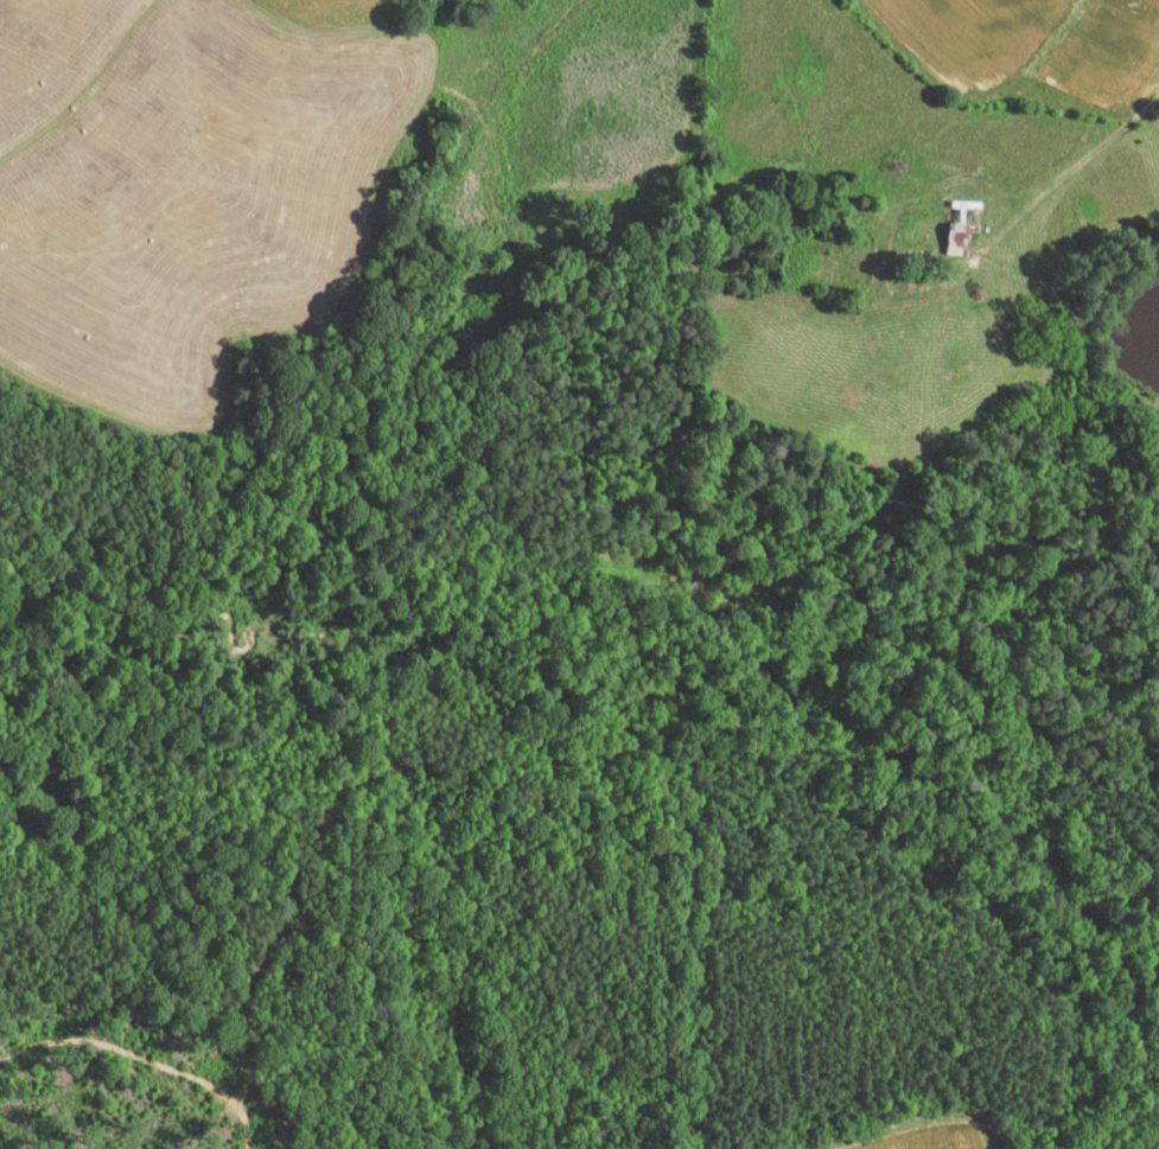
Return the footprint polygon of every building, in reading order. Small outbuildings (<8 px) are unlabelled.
[(949,194),(949,213),(938,213),(937,245),(954,245),(956,194),(949,194)]
